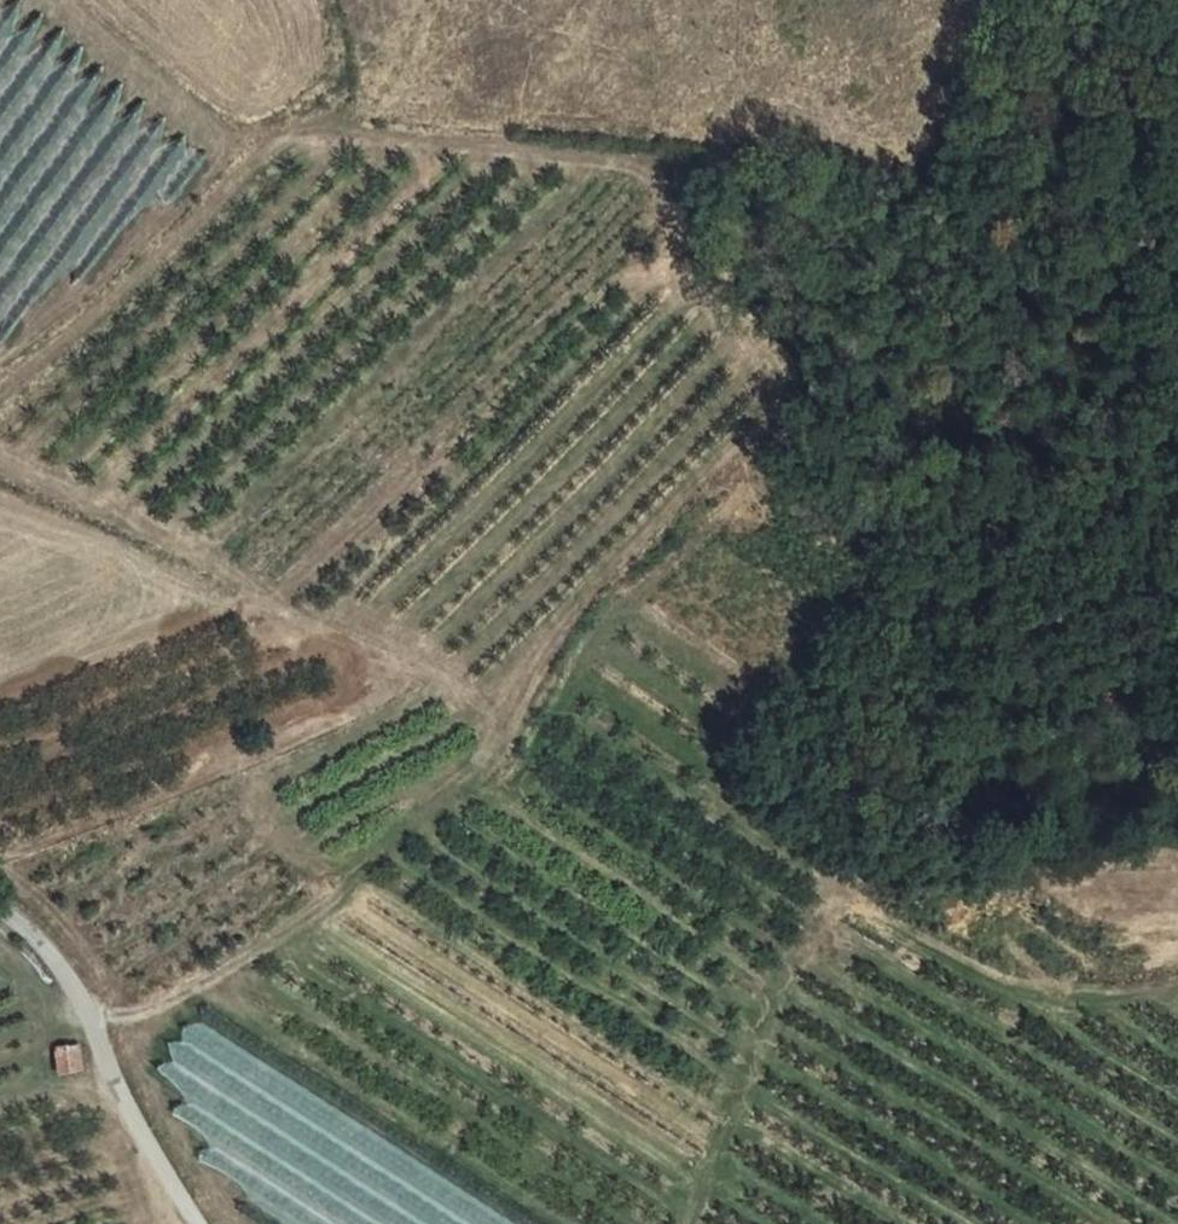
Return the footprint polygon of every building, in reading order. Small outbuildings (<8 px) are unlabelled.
[(166,1052),(185,1097),(177,1087),(191,1120),(216,1150),(213,1153),(271,1223),(276,1223),(257,1179),(282,1169),(266,1134),(254,1118),(246,1101),(238,1090),(226,1100),(221,1087),(246,1076),(202,1022),(166,1052)] [(44,1047),(50,1077),(77,1068),(72,1040),(44,1047)]
